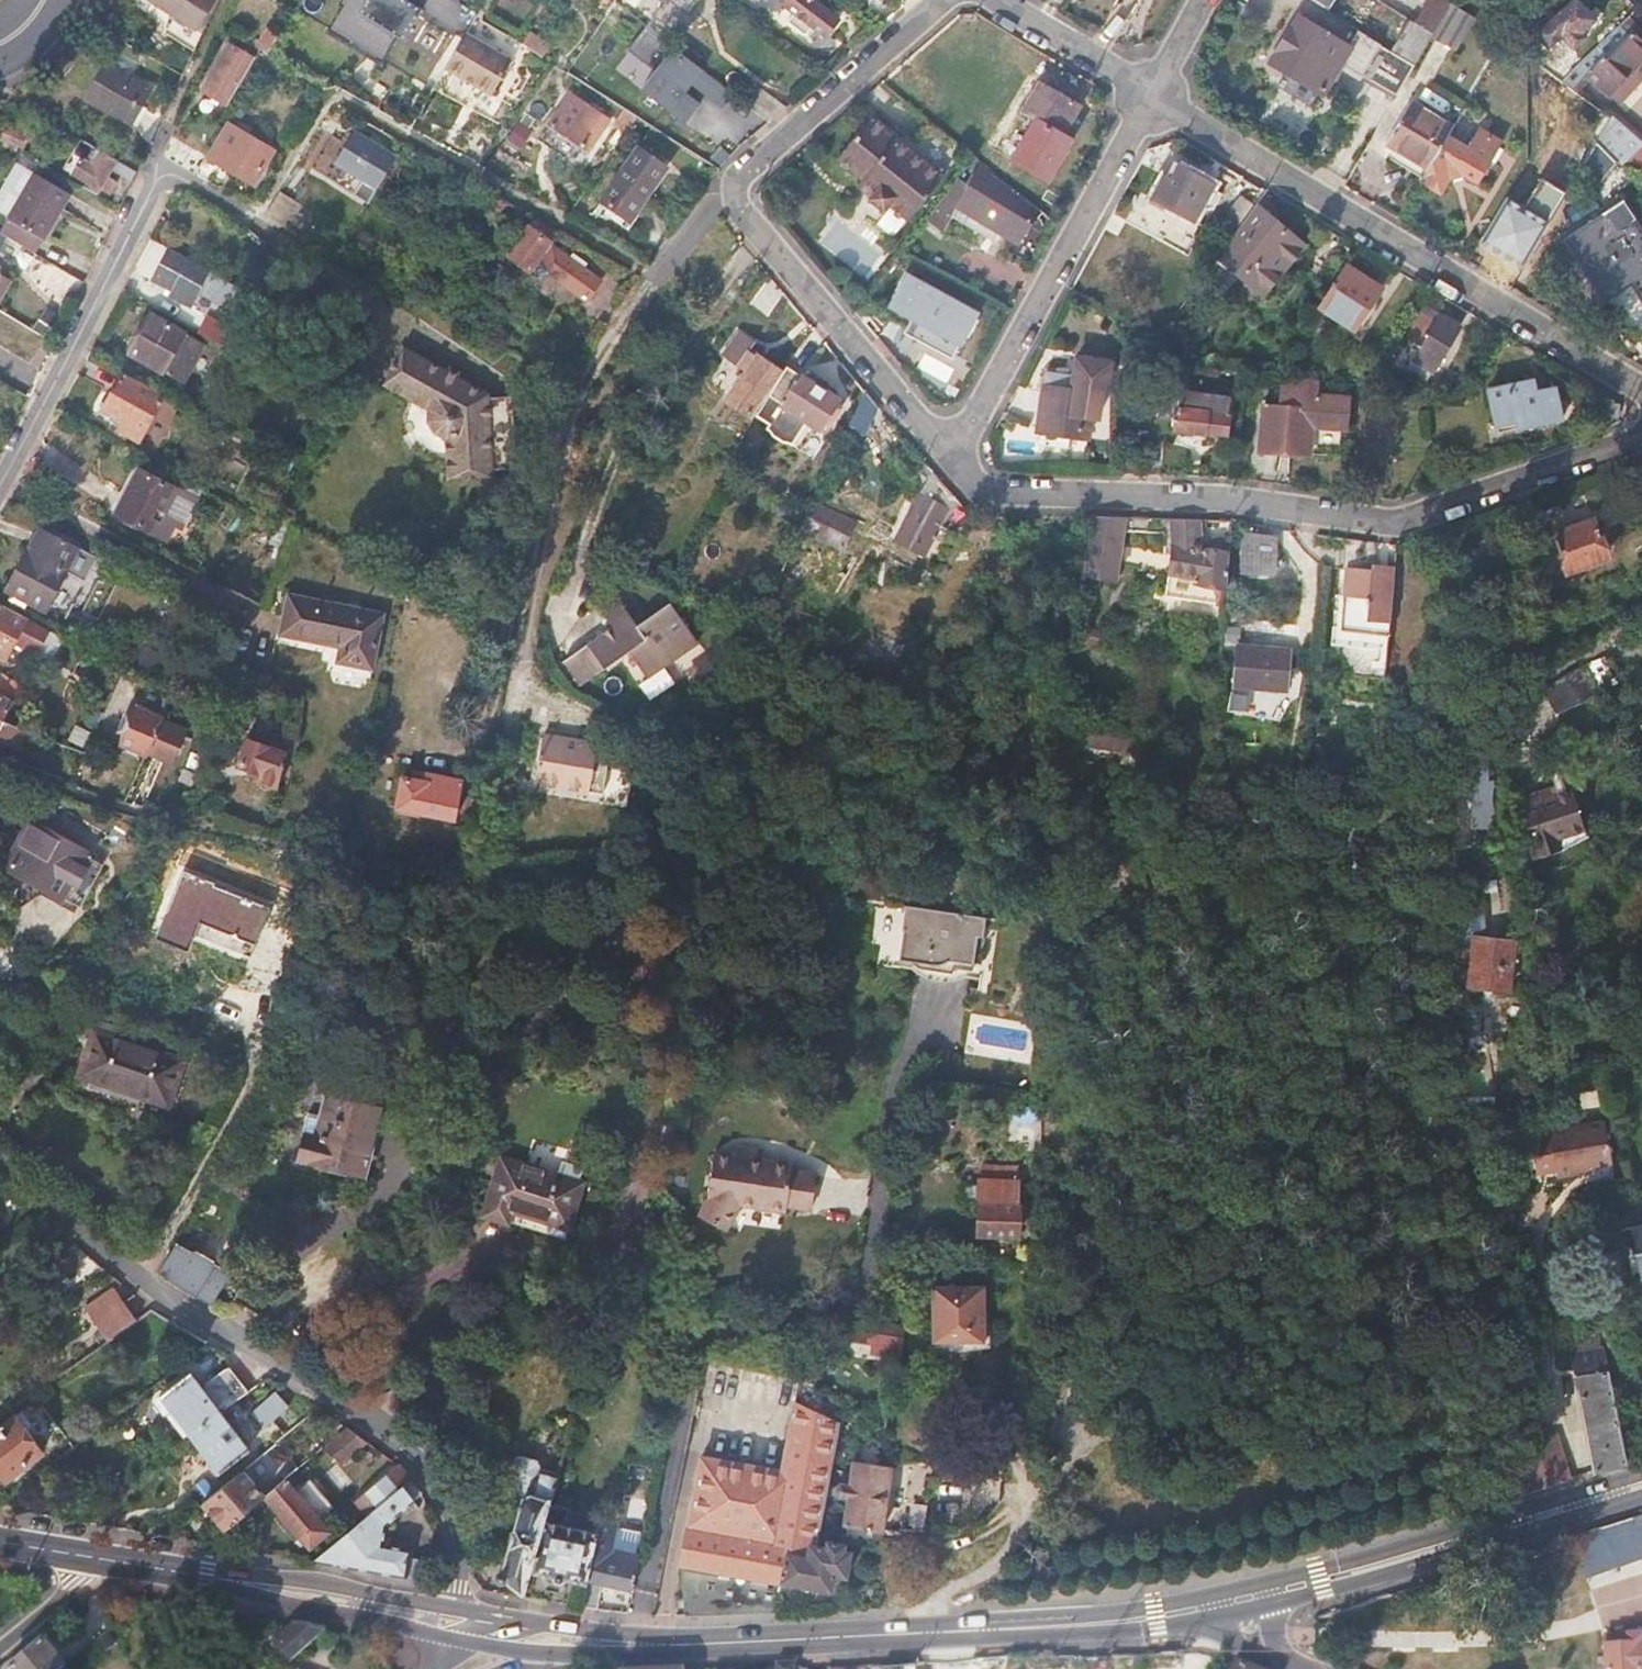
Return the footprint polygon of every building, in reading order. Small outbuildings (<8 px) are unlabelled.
[(218,0),(153,0),(174,13),(204,31),(207,24),(218,0)] [(360,20),(373,29),(368,40),(384,49),(393,36),(404,42),(416,24),(378,0),(372,0),(360,20)] [(795,6),(786,18),(803,31),(810,22),(824,33),(836,17),(815,0),(781,0),(789,7),(791,4),(795,6)] [(1329,9),(1334,0),(1315,0),(1329,9)] [(1450,2),(1447,0),(1427,0),(1415,19),(1433,31),(1450,2)] [(1522,47),(1560,13),(1548,0),(1545,0),(1506,34),(1522,47)] [(1433,31),(1432,32),(1455,47),(1473,16),(1450,2),(1433,31)] [(1350,45),(1297,12),(1268,60),(1320,93),(1350,45)] [(194,52),(204,31),(174,13),(164,32),(194,52)] [(625,56),(630,60),(645,38),(659,48),(663,42),(626,15),(607,44),(625,56)] [(1391,49),(1414,62),(1432,32),(1433,31),(1415,19),(1411,16),(1391,49)] [(1617,27),(1563,80),(1574,88),(1590,73),(1604,87),(1620,73),(1603,58),(1609,51),(1629,70),(1641,58),(1641,46),(1629,33),(1625,36),(1617,27)] [(521,45),(544,57),(552,41),(529,30),(521,45)] [(458,47),(446,66),(492,93),(513,58),(467,31),(458,47)] [(1360,73),(1396,93),(1414,62),(1391,49),(1379,42),(1360,73)] [(219,61),(203,91),(227,104),(251,56),(233,46),(222,64),(219,61)] [(642,96),(727,146),(740,123),(724,113),(738,90),(670,50),(642,96)] [(108,63),(89,96),(131,121),(150,87),(108,63)] [(1067,135),(1075,120),(1082,105),(1042,82),(1027,109),(1025,113),(1035,118),(1013,159),(1049,179),(1072,139),(1067,135)] [(758,104),(778,117),(789,107),(768,90),(758,104)] [(571,92),(550,123),(584,145),(604,115),(571,92)] [(1441,141),(1445,135),(1450,126),(1452,123),(1409,98),(1385,138),(1426,166),(1441,141)] [(218,136),(250,154),(255,144),(234,133),(247,106),(239,101),(230,116),(218,136)] [(1475,110),(1464,104),(1452,123),(1450,126),(1460,133),(1475,110)] [(1616,117),(1597,140),(1641,176),(1641,139),(1616,117)] [(941,177),(873,119),(839,159),(860,177),(857,184),(871,196),(868,201),(882,213),(888,206),(906,220),(941,177)] [(166,154),(196,173),(205,158),(214,143),(178,122),(166,149),(166,154)] [(5,128),(1,134),(3,136),(20,146),(33,125),(5,128)] [(1462,170),(1477,179),(1500,141),(1477,127),(1465,147),(1445,135),(1441,141),(1426,166),(1419,177),(1438,189),(1447,174),(1462,170)] [(377,187),(399,151),(357,128),(336,161),(377,187)] [(196,173),(212,182),(222,165),(253,183),(262,166),(246,158),(250,154),(218,136),(214,143),(205,158),(196,173)] [(117,158),(81,137),(66,166),(110,192),(118,180),(108,174),(117,158)] [(638,149),(601,203),(629,221),(665,168),(638,149)] [(1214,184),(1180,164),(1175,173),(1171,179),(1165,175),(1153,195),(1195,219),(1202,204),(1213,209),(1220,193),(1211,189),(1214,184)] [(36,170),(24,191),(59,210),(71,190),(36,170)] [(968,189),(956,181),(935,210),(928,220),(948,234),(965,211),(1017,242),(1038,205),(978,172),(968,189)] [(59,210),(24,191),(1,231),(8,235),(36,252),(59,210)] [(265,214),(298,232),(306,216),(275,198),(265,214)] [(1240,223),(1251,208),(1239,199),(1217,225),(1227,234),(1240,223)] [(1562,242),(1601,304),(1629,285),(1640,302),(1641,301),(1641,230),(1623,200),(1562,242)] [(1283,227),(1255,203),(1251,208),(1240,223),(1245,228),(1228,249),(1250,267),(1283,227)] [(869,271),(882,245),(829,219),(816,246),(869,271)] [(529,270),(549,241),(528,226),(510,254),(529,270)] [(552,244),(530,276),(552,290),(559,278),(587,299),(600,279),(552,244)] [(238,294),(249,300),(253,294),(171,248),(154,279),(166,286),(163,292),(176,299),(176,297),(193,306),(208,282),(235,299),(238,294)] [(1230,267),(1216,255),(1200,276),(1214,287),(1230,267)] [(1347,264),(1320,303),(1353,326),(1379,286),(1347,264)] [(13,280),(0,272),(0,301),(13,280)] [(976,313),(908,276),(891,305),(922,322),(915,335),(953,355),(976,313)] [(1420,344),(1404,372),(1423,381),(1457,325),(1424,304),(1406,336),(1420,344)] [(151,314),(133,347),(129,353),(169,375),(184,350),(178,344),(185,331),(151,314)] [(204,335),(223,346),(234,325),(216,315),(204,335)] [(450,475),(494,471),(493,466),(518,463),(511,393),(486,396),(486,392),(405,347),(384,383),(428,407),(427,420),(435,432),(446,437),(450,475)] [(731,401),(754,415),(784,368),(761,355),(759,357),(751,353),(742,367),(751,371),(731,401)] [(1044,387),(1037,427),(1087,435),(1093,395),(1101,396),(1103,383),(1110,384),(1112,363),(1075,359),(1075,368),(1058,366),(1052,367),(1049,371),(1046,385),(1044,387)] [(846,401),(789,365),(778,384),(772,395),(829,431),(846,401)] [(1314,390),(1314,377),(1279,372),(1276,402),(1261,401),(1257,449),(1307,452),(1310,423),(1344,426),(1347,393),(1314,390)] [(164,397),(129,377),(123,374),(122,376),(104,408),(126,421),(121,430),(139,441),(164,397)] [(1532,379),(1487,389),(1494,424),(1516,420),(1517,426),(1561,417),(1594,417),(1592,399),(1557,398),(1554,388),(1535,390),(1532,379)] [(1227,393),(1177,387),(1172,426),(1226,433),(1228,412),(1226,411),(1227,393)] [(877,403),(865,389),(848,425),(863,433),(877,403)] [(141,468),(115,513),(158,534),(180,489),(141,468)] [(951,507),(956,496),(933,469),(894,537),(925,551),(942,520),(947,523),(954,509),(951,507)] [(855,521),(813,502),(801,529),(843,549),(855,521)] [(1103,515),(1094,515),(1085,572),(1117,577),(1127,515),(1103,515)] [(1200,520),(1170,518),(1171,545),(1166,595),(1226,599),(1229,551),(1201,547),(1200,520)] [(1551,536),(1526,544),(1538,576),(1562,567),(1564,571),(1605,556),(1592,519),(1550,532),(1551,536)] [(79,546),(42,526),(8,588),(47,608),(65,575),(71,578),(74,571),(69,567),(79,546)] [(1275,532),(1247,527),(1242,566),(1272,568),(1275,532)] [(1389,632),(1393,570),(1348,567),(1342,629),(1389,632)] [(340,659),(375,666),(384,611),(289,593),(281,633),(341,645),(340,659)] [(51,628),(49,627),(34,619),(0,601),(0,661),(3,663),(15,640),(39,652),(51,628)] [(665,658),(670,666),(704,642),(675,602),(643,626),(626,602),(608,615),(617,626),(570,662),(588,687),(635,652),(649,670),(665,658)] [(1289,651),(1238,647),(1234,684),(1286,688),(1289,651)] [(1382,669),(1382,652),(1354,649),(1351,674),(1377,678),(1378,669),(1382,669)] [(654,678),(670,666),(665,658),(649,670),(654,678)] [(1583,669),(1544,686),(1557,715),(1596,699),(1583,669)] [(28,728),(6,719),(26,684),(9,675),(0,691),(0,737),(2,738),(20,746),(28,728)] [(146,710),(148,705),(139,701),(133,716),(126,713),(119,729),(125,733),(122,740),(129,745),(127,749),(139,754),(141,750),(147,753),(148,751),(171,763),(186,731),(162,721),(163,718),(160,718),(146,710)] [(162,712),(148,705),(146,710),(160,718),(162,712)] [(1141,724),(1093,716),(1090,733),(1101,736),(1101,750),(1136,758),(1141,724)] [(546,726),(539,768),(592,778),(596,750),(608,751),(611,738),(546,726)] [(253,777),(279,788),(288,753),(283,751),(284,743),(253,732),(241,765),(256,771),(253,777)] [(464,782),(415,771),(413,779),(404,778),(397,807),(456,818),(464,782)] [(1586,830),(1571,787),(1516,806),(1534,857),(1561,848),(1558,839),(1586,830)] [(32,824),(8,863),(79,904),(102,863),(32,824)] [(287,913),(184,865),(162,913),(186,925),(182,934),(194,951),(201,948),(211,969),(270,996),(287,913)] [(1482,879),(1457,880),(1456,942),(1474,943),(1471,961),(1468,982),(1470,982),(1471,986),(1481,987),(1483,984),(1507,988),(1514,941),(1484,937),(1482,879)] [(986,920),(905,908),(897,959),(923,964),(922,969),(949,974),(948,980),(968,983),(973,951),(981,951),(986,920)] [(1474,943),(1456,942),(1455,960),(1471,961),(1474,943)] [(82,1074),(168,1103),(182,1060),(96,1032),(82,1074)] [(301,1157),(366,1173),(387,1087),(332,1074),(323,1113),(312,1111),(301,1157)] [(1572,1161),(1574,1168),(1612,1162),(1606,1122),(1581,1125),(1567,1127),(1572,1161)] [(1556,1171),(1574,1168),(1572,1161),(1567,1127),(1550,1129),(1550,1133),(1546,1133),(1534,1150),(1537,1171),(1555,1168),(1556,1171)] [(792,1162),(763,1159),(734,1155),(716,1153),(711,1197),(699,1212),(725,1228),(742,1203),(786,1210),(786,1205),(811,1208),(815,1173),(792,1169),(792,1162)] [(484,1212),(508,1221),(510,1209),(569,1226),(582,1180),(502,1156),(484,1212)] [(1012,1181),(979,1181),(979,1202),(975,1202),(976,1236),(1012,1236),(1012,1181)] [(1634,1276),(1641,1274),(1641,1224),(1624,1227),(1634,1276)] [(158,1272),(213,1303),(217,1294),(203,1285),(215,1261),(194,1249),(192,1253),(175,1242),(171,1249),(158,1272)] [(70,1281),(89,1263),(75,1249),(56,1266),(70,1281)] [(86,1306),(96,1320),(125,1300),(115,1286),(86,1306)] [(981,1287),(930,1287),(932,1341),(982,1340),(981,1287)] [(125,1300),(96,1320),(109,1339),(137,1318),(125,1300)] [(874,1351),(902,1351),(903,1334),(875,1333),(874,1351)] [(1595,1469),(1624,1460),(1605,1346),(1574,1352),(1583,1407),(1595,1469)] [(221,1411),(247,1391),(228,1367),(202,1385),(192,1370),(160,1394),(190,1434),(221,1411)] [(276,1390),(252,1410),(265,1425),(288,1404),(276,1390)] [(695,1614),(779,1611),(779,1576),(785,1546),(809,1550),(810,1545),(814,1546),(829,1467),(817,1465),(820,1445),(837,1448),(841,1420),(803,1402),(791,1465),(783,1469),(700,1453),(681,1556),(683,1614),(695,1614)] [(0,1428),(0,1469),(7,1479),(42,1452),(27,1432),(34,1426),(23,1411),(15,1416),(0,1428)] [(221,1411),(190,1434),(219,1473),(250,1450),(221,1411)] [(363,1437),(349,1427),(328,1445),(342,1460),(367,1440),(363,1437)] [(1528,1490),(1571,1479),(1558,1433),(1514,1447),(1524,1475),(1528,1490)] [(503,1575),(526,1592),(532,1569),(552,1503),(561,1471),(545,1465),(542,1458),(523,1451),(518,1456),(508,1485),(511,1491),(526,1496),(503,1575)] [(851,1498),(846,1522),(885,1528),(895,1468),(857,1461),(853,1482),(843,1481),(839,1486),(838,1492),(842,1495),(851,1498)] [(411,1478),(399,1464),(356,1499),(368,1512),(393,1492),(411,1478)] [(266,1495),(243,1467),(205,1499),(228,1527),(259,1501),(266,1495)] [(286,1479),(266,1495),(310,1548),(331,1530),(288,1477),(286,1479)] [(352,1526),(315,1559),(408,1575),(412,1554),(382,1550),(385,1527),(415,1505),(412,1500),(422,1491),(411,1478),(393,1492),(368,1512),(352,1526)] [(300,1489),(319,1512),(330,1504),(312,1480),(300,1489)] [(1501,1500),(1500,1495),(1497,1483),(1484,1487),(1489,1503),(1501,1500)] [(526,1592),(525,1595),(546,1598),(549,1580),(565,1583),(562,1601),(582,1604),(597,1532),(566,1527),(571,1507),(552,1503),(532,1569),(526,1592)] [(597,1532),(582,1604),(597,1607),(602,1582),(633,1589),(637,1590),(643,1552),(615,1546),(619,1521),(601,1518),(600,1520),(597,1532)] [(1634,1521),(1606,1530),(1617,1561),(1641,1553),(1641,1519),(1634,1521)] [(809,1550),(785,1546),(779,1576),(833,1587),(836,1574),(850,1576),(854,1551),(849,1550),(850,1543),(843,1542),(830,1540),(829,1548),(814,1546),(810,1545),(809,1550)] [(1609,1540),(1594,1545),(1604,1573),(1619,1568),(1609,1540)] [(328,1629),(293,1623),(274,1639),(291,1661),(328,1629)] [(1605,1633),(1606,1642),(1605,1642),(1607,1668),(1638,1668),(1641,1668),(1641,1630),(1605,1633)] [(66,1667),(43,1639),(6,1668),(64,1668),(66,1667)]
